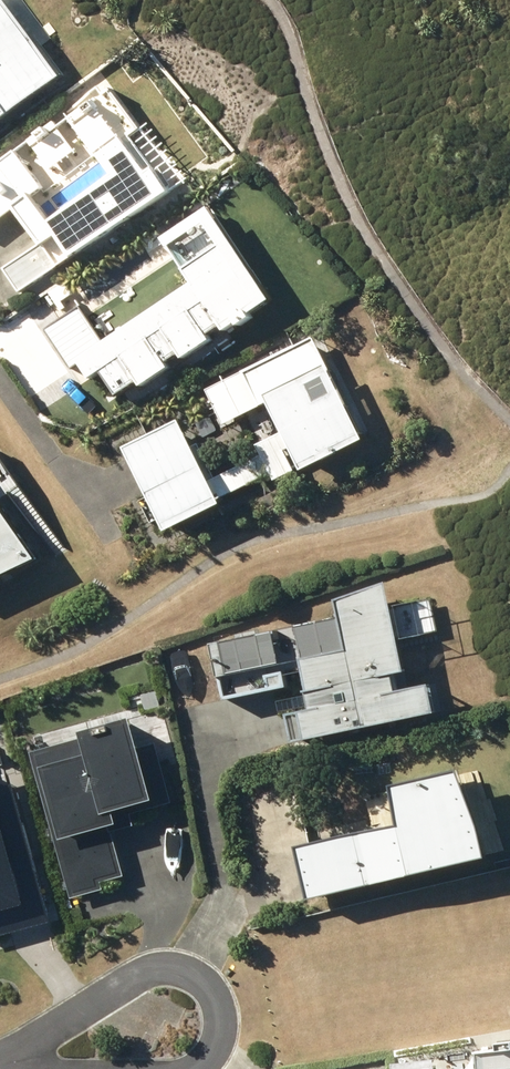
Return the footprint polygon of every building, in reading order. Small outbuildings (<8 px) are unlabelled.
[(61,74),(7,0),(0,0),(0,119),(61,74)] [(26,196),(36,189),(12,153),(0,160),(0,216),(6,211),(31,247),(0,268),(0,272),(14,294),(164,193),(125,136),(132,132),(104,91),(97,96),(93,91),(64,110),(68,116),(64,118),(104,179),(43,220),(26,196)] [(81,303),(46,327),(72,366),(82,360),(92,375),(104,368),(120,392),(141,379),(144,383),(171,365),(168,360),(181,351),(184,355),(213,337),(210,332),(223,323),(226,328),(239,320),(241,322),(253,315),(251,312),(273,298),(211,205),(165,235),(194,280),(106,340),(81,303)] [(308,339),(237,374),(253,407),(259,405),(292,474),(355,443),(321,373),(324,372),(308,339)] [(168,420),(128,439),(164,512),(212,488),(191,445),(183,449),(168,420)] [(11,489),(0,473),(0,497),(11,489)] [(32,559),(16,535),(11,538),(0,522),(0,575),(32,559)] [(297,713),(303,738),(432,712),(424,683),(405,687),(395,640),(436,633),(430,598),(387,608),(380,583),(331,600),(335,617),(210,643),(221,697),(284,685),(280,675),(298,672),(305,711),(297,713)] [(73,732),(76,744),(28,758),(67,899),(98,890),(96,883),(117,877),(104,830),(124,825),(120,812),(163,800),(149,751),(135,755),(124,717),(73,732)] [(381,791),(390,828),(288,851),(300,904),(478,863),(470,831),(449,776),(381,791)] [(471,1068),(509,1068),(509,1041),(468,1046),(471,1068)]
